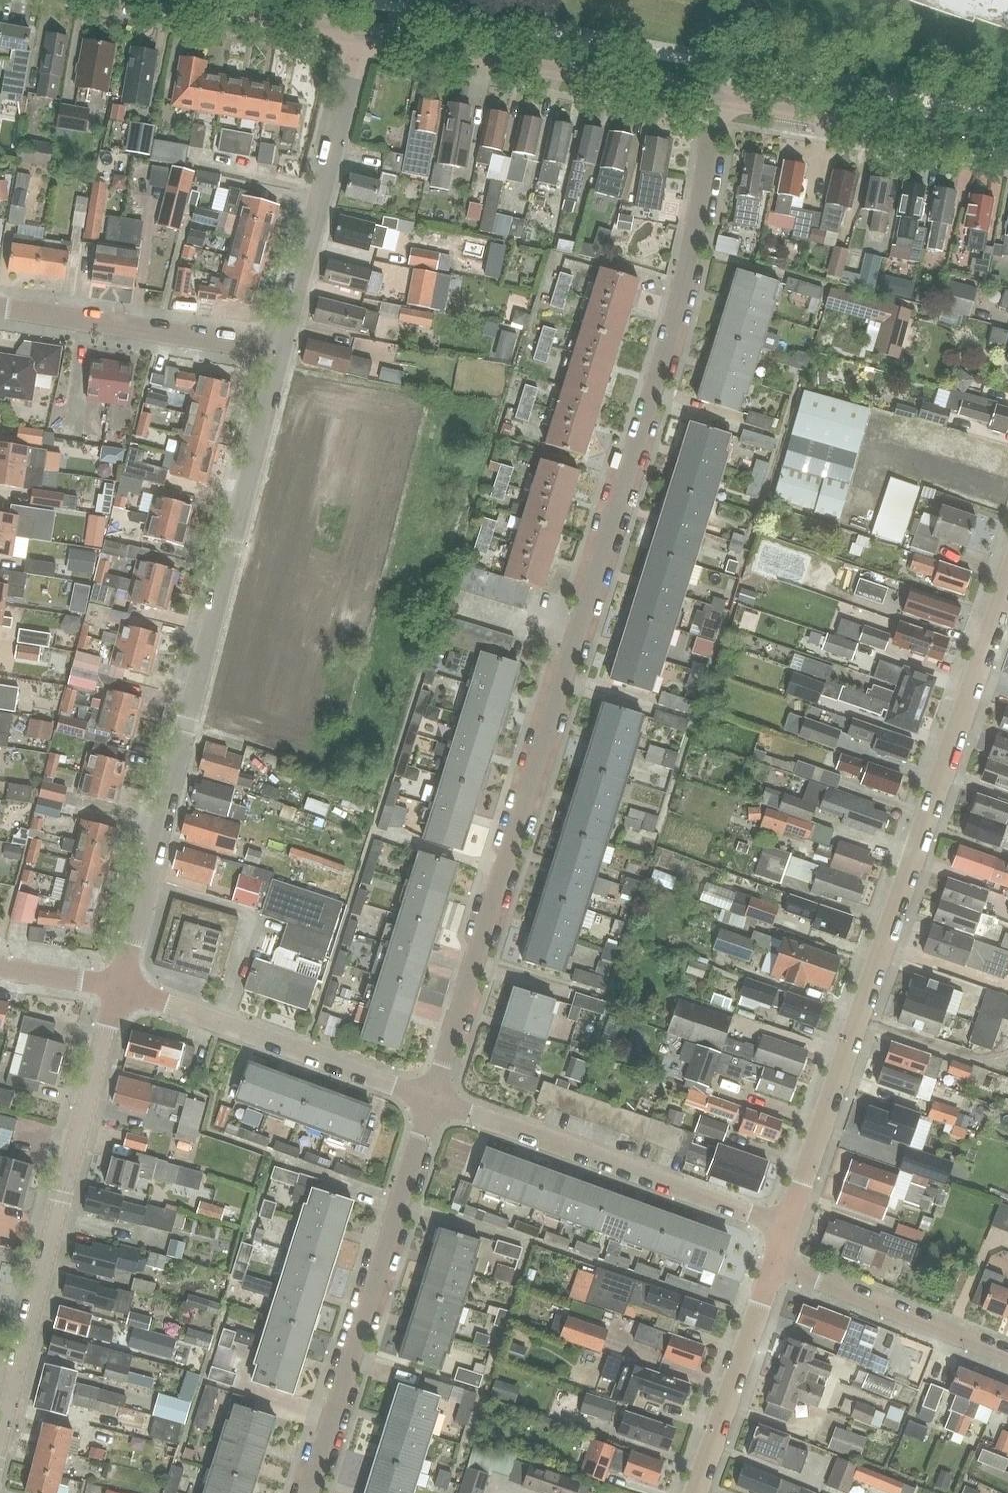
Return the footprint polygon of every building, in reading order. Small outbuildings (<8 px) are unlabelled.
[(973,23),(975,18),(1007,30),(1007,0),(910,0),(973,23)] [(23,104),(32,53),(30,53),(30,52),(25,51),(28,30),(0,25),(0,59),(8,60),(1,100),(23,104)] [(55,99),(66,37),(48,34),(37,96),(55,99)] [(106,93),(115,46),(83,40),(75,87),(106,93)] [(153,73),(157,53),(152,52),(151,50),(146,49),(144,51),(132,48),(122,101),(141,104),(144,85),(153,87),(155,75),(153,73)] [(195,109),(202,74),(205,61),(181,57),(173,106),(195,109)] [(219,113),(225,78),(202,74),(195,109),(219,113)] [(242,117),(248,82),(225,78),(219,113),(242,117)] [(264,121),(269,86),(248,82),(242,117),(264,121)] [(297,127),(301,108),(280,104),(283,88),(269,86),(264,121),(285,125),(281,143),(293,144),(296,127),(297,127)] [(420,133),(415,158),(386,153),(383,171),(427,179),(430,160),(440,102),(420,100),(417,114),(412,113),(410,131),(420,133)] [(124,122),(127,107),(113,104),(110,119),(124,122)] [(464,169),(466,159),(469,145),(473,127),(465,126),(469,108),(448,104),(435,163),(431,188),(449,192),(454,167),(464,169)] [(85,133),(89,110),(60,105),(56,128),(85,133)] [(503,152),(506,138),(503,137),(508,115),(487,111),(475,163),(487,165),(489,153),(490,150),(503,152)] [(524,160),(525,154),(536,156),(540,140),(537,140),(541,120),(521,116),(508,169),(509,169),(507,181),(523,185),(528,161),(524,160)] [(557,187),(567,148),(572,126),(551,122),(538,178),(540,178),(539,183),(557,187)] [(154,127),(130,123),(125,152),(149,156),(154,127)] [(203,148),(207,127),(195,124),(191,146),(203,148)] [(577,204),(586,164),(594,165),(601,131),(580,127),(569,177),(564,201),(565,202),(563,213),(573,215),(576,204),(577,204)] [(239,132),(223,129),(219,151),(234,154),(239,132)] [(621,200),(628,173),(623,172),(633,136),(609,131),(598,169),(599,169),(593,192),(621,200)] [(252,135),(239,132),(234,154),(248,157),(252,135)] [(659,209),(672,137),(650,135),(649,139),(645,139),(640,170),(641,170),(635,206),(659,209)] [(186,145),(153,139),(149,160),(183,166),(186,145)] [(48,167),(52,146),(21,140),(17,161),(48,167)] [(270,165),(274,145),(262,143),(258,163),(270,165)] [(743,166),(732,224),(755,228),(761,192),(770,193),(775,167),(761,165),(762,158),(759,157),(760,154),(742,151),(739,165),(743,166)] [(489,153),(487,165),(484,178),(490,180),(479,229),(488,231),(500,177),(502,178),(507,157),(489,153)] [(798,192),(803,166),(783,162),(770,225),(794,229),(792,238),(809,241),(814,214),(799,210),(802,192),(798,192)] [(850,208),(859,172),(835,166),(834,169),(832,169),(818,228),(834,232),(840,205),(850,208)] [(178,233),(193,171),(176,167),(160,229),(178,233)] [(200,186),(219,190),(223,176),(203,171),(200,186)] [(32,175),(18,172),(9,223),(24,226),(28,206),(26,206),(32,175)] [(383,207),(388,188),(394,190),(397,177),(382,173),(379,183),(351,176),(345,197),(373,204),(383,207)] [(888,197),(892,180),(867,175),(860,208),(873,210),(869,229),(884,232),(890,201),(888,197)] [(113,176),(112,189),(125,190),(127,177),(113,176)] [(99,241),(107,184),(93,182),(85,239),(99,241)] [(921,203),(924,187),(903,182),(896,215),(901,216),(895,244),(911,247),(909,259),(920,261),(926,228),(915,226),(916,219),(920,220),(924,203),(921,203)] [(953,207),(956,191),(934,187),(928,220),(932,221),(927,248),(941,251),(946,224),(951,225),(954,207),(953,207)] [(278,205),(249,198),(250,194),(230,188),(224,213),(272,226),(278,205)] [(987,231),(993,198),(970,194),(965,227),(970,228),(967,247),(983,250),(986,231),(987,231)] [(536,196),(534,205),(543,208),(546,198),(536,196)] [(84,228),(88,199),(77,197),(73,226),(84,228)] [(469,203),(466,219),(478,221),(482,206),(469,203)] [(198,206),(194,220),(216,225),(219,212),(198,206)] [(379,220),(346,211),(344,220),(339,219),(335,235),(340,237),(339,241),(371,250),(372,246),(384,250),(390,229),(398,231),(401,220),(386,218),(383,227),(377,226),(379,220)] [(267,246),(272,226),(224,213),(223,213),(238,217),(232,238),(267,246)] [(524,220),(495,213),(490,232),(519,239),(524,220)] [(1004,233),(1005,233),(1003,245),(994,243),(991,254),(1001,256),(1001,253),(1007,254),(1007,214),(1004,233)] [(619,215),(616,229),(631,231),(634,217),(619,215)] [(111,285),(121,219),(109,217),(104,246),(96,245),(90,282),(111,285)] [(121,219),(111,285),(132,288),(142,222),(121,219)] [(203,246),(207,231),(192,228),(188,243),(203,246)] [(34,275),(41,238),(33,237),(33,239),(13,236),(7,271),(34,275)] [(64,280),(65,275),(68,255),(70,255),(72,244),(62,242),(61,244),(43,241),(44,239),(41,238),(34,275),(64,280)] [(261,266),(267,246),(232,238),(227,257),(261,266)] [(579,243),(577,256),(598,260),(599,255),(604,256),(606,250),(592,246),(579,243)] [(191,259),(194,249),(183,246),(181,256),(191,259)] [(414,246),(411,263),(439,269),(439,268),(447,270),(450,255),(442,253),(442,252),(414,246)] [(839,277),(840,275),(847,249),(833,246),(826,273),(839,277)] [(880,257),(867,253),(860,285),(873,288),(880,257)] [(256,285),(261,266),(227,257),(222,276),(256,285)] [(766,257),(764,264),(780,268),(781,261),(766,257)] [(328,260),(325,275),(323,282),(365,293),(370,271),(328,260)] [(599,266),(590,297),(628,308),(637,277),(599,266)] [(438,273),(415,268),(408,304),(431,308),(438,273)] [(190,271),(178,269),(174,295),(187,297),(190,271)] [(737,269),(726,306),(767,319),(773,298),(769,297),(774,281),(737,269)] [(569,289),(573,277),(560,274),(557,285),(569,289)] [(988,275),(987,284),(1000,286),(1001,277),(988,275)] [(251,306),(256,285),(222,276),(221,279),(213,277),(210,288),(198,286),(197,298),(216,301),(217,299),(233,303),(233,301),(251,306)] [(824,289),(789,277),(785,289),(820,300),(824,289)] [(903,281),(899,296),(911,299),(915,284),(903,281)] [(978,288),(949,281),(942,309),(970,316),(978,288)] [(563,309),(569,289),(557,285),(550,305),(563,309)] [(875,352),(899,358),(912,310),(833,289),(828,308),(876,321),(874,328),(881,329),(875,352)] [(1004,289),(999,305),(1007,308),(1007,291),(1004,289)] [(590,297),(580,327),(618,339),(628,308),(590,297)] [(378,314),(364,310),(319,299),(313,322),(359,333),(360,328),(374,332),(378,314)] [(726,306),(717,337),(757,350),(767,319),(726,306)] [(430,327),(433,314),(401,308),(398,322),(430,327)] [(556,331),(544,327),(539,343),(551,347),(556,331)] [(580,327),(570,358),(608,370),(618,339),(580,327)] [(994,327),(988,345),(1007,351),(1007,332),(994,327)] [(717,337),(708,368),(747,381),(757,350),(717,337)] [(366,379),(371,361),(350,355),(351,351),(309,340),(302,363),(344,373),(366,379)] [(551,347),(539,343),(534,359),(546,363),(551,347)] [(5,400),(5,398),(32,402),(36,375),(57,378),(62,349),(33,345),(31,360),(0,355),(0,400),(5,400)] [(796,359),(786,356),(783,364),(803,370),(808,354),(799,351),(796,359)] [(226,404),(231,383),(212,378),(211,381),(195,376),(177,373),(178,369),(177,369),(180,359),(157,355),(155,363),(166,366),(165,377),(164,384),(163,387),(174,390),(175,387),(194,390),(192,395),(226,404)] [(570,358),(561,389),(599,401),(608,370),(570,358)] [(108,401),(112,364),(91,361),(87,399),(108,401)] [(129,404),(133,367),(112,364),(108,401),(129,404)] [(397,369),(378,364),(374,379),(394,384),(397,369)] [(708,368),(699,399),(734,410),(739,394),(743,395),(747,381),(708,368)] [(831,384),(831,371),(821,371),(821,384),(831,384)] [(153,374),(150,384),(163,387),(164,384),(165,377),(153,374)] [(526,385),(520,401),(533,405),(538,389),(526,385)] [(561,389),(553,415),(591,427),(599,401),(561,389)] [(838,518),(847,485),(856,453),(868,410),(803,390),(790,434),(772,497),(814,509),(814,512),(838,518)] [(988,423),(986,428),(1003,433),(1005,429),(1007,430),(1007,408),(995,405),(996,402),(952,390),(947,407),(953,409),(952,410),(956,412),(956,414),(988,423)] [(149,392),(146,403),(166,409),(169,397),(149,392)] [(221,424),(226,404),(192,395),(187,415),(221,424)] [(533,405),(520,401),(515,418),(528,421),(533,405)] [(891,411),(917,418),(919,408),(894,401),(891,411)] [(919,418),(946,426),(950,409),(923,401),(919,418)] [(780,420),(750,411),(746,423),(771,431),(772,428),(777,430),(780,420)] [(150,427),(153,415),(143,412),(140,424),(150,427)] [(216,443),(221,424),(187,415),(182,435),(216,443)] [(553,415),(544,442),(582,453),(591,427),(553,415)] [(689,422),(679,454),(721,467),(726,451),(722,449),(727,433),(689,422)] [(140,424),(137,436),(147,439),(150,427),(140,424)] [(503,424),(499,436),(508,439),(512,427),(503,424)] [(43,431),(17,428),(15,441),(41,445),(43,431)] [(777,439),(744,429),(740,442),(773,452),(777,439)] [(210,464),(216,443),(182,435),(177,455),(210,464)] [(29,448),(0,444),(0,465),(26,469),(43,471),(46,451),(29,448)] [(169,470),(164,469),(138,463),(142,446),(132,444),(124,475),(145,481),(146,479),(165,484),(169,470)] [(102,448),(100,461),(114,463),(123,464),(125,451),(116,450),(102,448)] [(205,485),(210,464),(177,455),(168,453),(164,469),(169,470),(173,471),(172,476),(205,485)] [(679,454),(669,486),(711,499),(721,467),(679,454)] [(540,457),(530,487),(569,499),(578,469),(540,457)] [(769,463),(757,460),(751,477),(764,481),(769,463)] [(496,481),(508,485),(513,469),(491,462),(488,469),(498,472),(496,481)] [(26,469),(0,465),(0,486),(27,490),(28,486),(41,487),(43,471),(26,469)] [(141,495),(145,481),(124,475),(119,496),(129,498),(130,492),(141,495)] [(751,477),(746,495),(758,499),(764,481),(751,477)] [(878,513),(871,534),(900,544),(908,523),(920,487),(912,484),(891,477),(878,513)] [(508,485),(496,481),(490,497),(503,501),(508,485)] [(105,484),(103,496),(112,497),(114,485),(105,484)] [(669,486),(659,518),(700,531),(711,499),(669,486)] [(530,487),(521,517),(559,528),(569,499),(530,487)] [(33,490),(31,505),(77,511),(79,498),(65,496),(65,495),(33,490)] [(126,510),(129,498),(119,496),(116,508),(126,510)] [(187,526),(192,505),(156,496),(150,516),(187,526)] [(965,545),(975,515),(940,504),(936,516),(922,512),(911,547),(934,554),(940,538),(965,545)] [(11,505),(9,515),(18,517),(34,519),(31,540),(51,543),(56,512),(11,505)] [(181,547),(187,526),(150,516),(134,512),(132,522),(142,525),(142,523),(148,524),(145,537),(181,547)] [(15,538),(31,540),(34,519),(18,517),(9,515),(0,514),(0,535),(15,538)] [(88,516),(87,525),(105,527),(106,519),(88,516)] [(521,517),(512,546),(550,558),(559,528),(521,517)] [(497,522),(484,518),(479,534),(492,538),(502,541),(505,532),(495,528),(497,522)] [(659,518),(649,551),(690,563),(700,531),(659,518)] [(748,536),(735,533),(732,541),(745,545),(748,536)] [(479,534),(474,551),(487,555),(492,538),(479,534)] [(12,558),(15,538),(0,535),(0,557),(12,558)] [(858,535),(855,545),(866,549),(870,539),(858,535)] [(732,541),(730,549),(742,553),(745,545),(732,541)] [(512,546),(503,576),(505,577),(517,580),(529,584),(541,588),(550,558),(512,546)] [(75,550),(71,573),(92,576),(95,553),(75,550)] [(649,551),(639,583),(680,596),(690,563),(649,551)] [(962,594),(969,571),(914,553),(909,569),(933,577),(931,584),(962,594)] [(27,559),(25,573),(55,578),(57,564),(27,559)] [(176,570),(151,563),(139,560),(134,581),(171,590),(176,570)] [(111,564),(100,561),(98,573),(108,575),(111,564)] [(728,561),(725,572),(737,576),(740,565),(728,561)] [(459,562),(451,586),(463,590),(471,566),(459,562)] [(483,569),(473,567),(471,566),(463,590),(475,594),(483,569)] [(483,569),(475,594),(486,597),(494,573),(483,569)] [(5,606),(6,597),(23,599),(26,574),(0,571),(0,606),(5,606)] [(98,573),(95,584),(118,590),(121,578),(108,575),(98,573)] [(505,577),(503,576),(494,573),(486,597),(498,601),(505,577)] [(883,606),(889,590),(841,573),(835,589),(883,606)] [(517,580),(505,577),(498,601),(509,604),(517,580)] [(521,608),(529,584),(517,580),(509,604),(521,608)] [(165,611),(171,590),(134,581),(129,602),(165,611)] [(639,583),(629,615),(670,628),(680,596),(639,583)] [(952,623),(958,604),(909,588),(901,611),(951,627),(952,623)] [(741,589),(737,600),(753,605),(757,594),(741,589)] [(715,598),(712,606),(724,610),(727,601),(715,598)] [(71,601),(69,612),(85,615),(87,604),(71,601)] [(89,604),(83,627),(89,628),(89,627),(105,631),(107,621),(110,622),(111,621),(120,623),(122,613),(113,610),(113,612),(110,612),(111,610),(89,604)] [(5,606),(0,606),(0,627),(11,629),(12,619),(3,618),(5,606)] [(700,636),(715,641),(724,610),(712,606),(710,614),(707,613),(700,636)] [(447,642),(454,618),(443,614),(435,639),(446,642),(447,642)] [(629,615),(619,647),(660,660),(670,628),(629,615)] [(458,646),(466,621),(454,618),(447,642),(458,646)] [(470,649),(478,625),(466,621),(458,646),(470,649)] [(940,660),(947,638),(898,621),(893,636),(912,642),(909,649),(940,660)] [(154,655),(159,634),(123,624),(119,636),(106,633),(104,642),(117,645),(154,655)] [(470,649),(480,652),(482,653),(489,628),(478,625),(470,649)] [(892,635),(865,626),(860,641),(886,650),(892,635)] [(482,653),(493,657),(501,632),(489,628),(482,653)] [(51,634),(21,629),(19,643),(49,647),(51,634)] [(505,660),(513,636),(501,632),(493,657),(505,660)] [(828,634),(824,648),(854,658),(859,645),(828,634)] [(80,636),(72,668),(97,675),(101,659),(86,655),(90,638),(86,637),(80,636)] [(443,654),(446,642),(437,639),(434,651),(443,654)] [(41,649),(18,645),(16,658),(39,662),(41,649)] [(148,675),(154,655),(117,645),(112,665),(148,675)] [(619,647),(609,679),(647,691),(652,674),(656,675),(660,660),(619,647)] [(493,657),(482,653),(480,652),(471,680),(466,678),(465,682),(508,695),(517,664),(505,660),(493,657)] [(834,667),(806,657),(801,670),(829,680),(834,667)] [(431,659),(428,670),(436,672),(440,661),(431,659)] [(694,662),(691,670),(703,673),(705,665),(694,662)] [(878,678),(897,685),(927,697),(932,683),(930,682),(932,678),(903,667),(900,677),(881,670),(878,678)] [(72,668),(68,685),(94,692),(98,675),(97,675),(72,668)] [(436,672),(428,670),(424,681),(433,684),(436,672)] [(703,673),(691,670),(685,689),(687,690),(685,696),(695,698),(703,673)] [(824,687),(794,676),(788,693),(818,704),(824,687)] [(453,712),(460,714),(498,726),(508,695),(465,682),(464,685),(469,686),(464,704),(456,702),(453,712)] [(921,714),(927,697),(897,685),(894,695),(874,688),(873,692),(868,690),(867,693),(872,695),(921,714)] [(15,713),(18,689),(0,687),(0,711),(15,713)] [(872,695),(867,693),(866,695),(843,687),(838,701),(881,717),(883,710),(888,711),(885,721),(913,731),(915,725),(917,726),(921,714),(872,695)] [(74,702),(77,691),(67,688),(64,700),(74,702)] [(137,719),(143,699),(106,689),(101,709),(137,719)] [(430,693),(421,690),(418,701),(427,704),(430,693)] [(694,701),(662,691),(658,703),(690,713),(694,701)] [(64,700),(61,711),(71,714),(74,702),(64,700)] [(427,704),(418,701),(414,713),(423,716),(427,704)] [(602,702),(592,734),(633,747),(638,731),(634,730),(639,713),(602,702)] [(87,724),(86,728),(95,730),(101,709),(93,707),(90,719),(87,724)] [(428,707),(424,720),(437,723),(441,710),(428,707)] [(132,740),(137,719),(101,709),(95,730),(132,740)] [(688,719),(655,709),(651,721),(684,731),(688,719)] [(13,716),(13,715),(0,713),(0,747),(8,748),(13,716)] [(447,740),(446,743),(488,756),(498,726),(460,714),(452,742),(447,740)] [(32,717),(28,733),(50,739),(54,722),(32,717)] [(86,728),(87,724),(60,717),(55,733),(73,737),(83,740),(86,728)] [(843,731),(807,718),(800,735),(837,748),(843,731)] [(412,720),(408,732),(417,734),(421,723),(412,720)] [(905,760),(912,740),(879,728),(878,729),(851,720),(846,734),(873,744),(871,749),(905,760)] [(417,734),(408,732),(404,746),(413,749),(417,734)] [(592,734),(582,766),(623,779),(633,747),(592,734)] [(998,739),(991,759),(1007,766),(1007,742),(998,739)] [(446,762),(441,776),(479,787),(488,756),(446,743),(435,740),(431,752),(442,755),(440,761),(446,762)] [(252,781),(237,777),(242,757),(226,753),(227,749),(205,742),(198,769),(203,770),(202,775),(235,785),(234,788),(249,792),(252,781)] [(678,754),(650,745),(647,753),(676,762),(678,754)] [(754,750),(752,758),(763,762),(764,761),(765,756),(766,754),(754,750)] [(402,752),(399,762),(408,765),(411,755),(402,752)] [(58,767),(61,755),(50,753),(47,764),(58,767)] [(645,760),(674,769),(676,762),(647,753),(645,760)] [(120,783),(125,763),(89,754),(84,774),(120,783)] [(893,794),(900,774),(866,762),(866,764),(840,754),(835,768),(861,778),(860,782),(893,794)] [(842,776),(798,760),(794,773),(838,788),(842,776)] [(399,762),(395,774),(404,777),(408,765),(399,762)] [(990,762),(983,783),(1007,792),(1007,768),(990,762)] [(47,764),(44,776),(55,778),(58,767),(47,764)] [(582,766),(572,798),(613,811),(623,779),(582,766)] [(409,769),(406,779),(417,782),(419,772),(409,769)] [(115,804),(120,783),(84,774),(78,795),(115,804)] [(428,802),(427,804),(470,817),(479,787),(441,776),(433,803),(428,802)] [(43,780),(39,797),(62,803),(67,786),(43,780)] [(230,803),(234,789),(201,780),(199,785),(195,784),(190,801),(195,802),(193,807),(241,820),(245,806),(230,803)] [(392,782),(389,792),(399,795),(402,785),(392,782)] [(33,788),(9,785),(7,800),(30,804),(33,788)] [(266,786),(263,797),(278,801),(281,791),(266,786)] [(881,831),(886,814),(871,809),(873,804),(826,787),(821,802),(844,809),(840,823),(863,831),(865,825),(881,831)] [(780,811),(812,822),(817,809),(765,791),(761,803),(781,809),(780,811)] [(402,827),(408,809),(396,805),(399,795),(389,792),(383,811),(393,814),(389,827),(402,827)] [(998,799),(997,802),(978,796),(972,813),(1007,826),(1007,803),(998,799)] [(39,797),(35,814),(58,820),(62,803),(39,797)] [(329,806),(308,798),(304,809),(326,817),(329,806)] [(572,798),(562,831),(603,844),(613,811),(572,798)] [(460,848),(470,817),(427,804),(426,807),(431,809),(423,836),(460,848)] [(282,806),(279,819),(292,822),(296,810),(282,806)] [(629,808),(627,816),(655,825),(658,817),(629,808)] [(762,820),(762,808),(749,809),(749,821),(762,820)] [(812,822),(811,824),(767,809),(760,830),(780,837),(782,830),(827,845),(832,829),(812,822)] [(242,824),(193,811),(192,816),(185,815),(180,834),(187,835),(186,841),(234,853),(242,824)] [(655,825),(627,816),(624,824),(652,833),(655,825)] [(971,816),(965,837),(999,849),(1000,847),(1007,850),(1007,829),(971,816)] [(41,832),(44,821),(33,819),(31,830),(41,832)] [(78,842),(111,851),(117,830),(83,821),(78,842)] [(14,836),(12,844),(26,846),(29,831),(21,828),(20,830),(15,836),(14,836)] [(43,833),(41,832),(31,830),(28,838),(30,839),(27,850),(38,853),(43,833)] [(593,876),(603,844),(562,831),(552,863),(593,876)] [(111,851),(78,842),(77,842),(65,839),(63,850),(73,853),(71,861),(106,870),(111,851)] [(866,872),(872,856),(867,855),(869,850),(838,839),(835,848),(818,843),(813,860),(861,876),(862,871),(866,872)] [(374,840),(370,853),(379,856),(383,842),(374,840)] [(739,843),(736,851),(747,855),(750,846),(739,843)] [(764,844),(753,874),(781,883),(791,853),(764,844)] [(961,847),(953,869),(1007,888),(1007,864),(961,847)] [(209,884),(216,857),(183,848),(182,853),(177,852),(172,868),(178,870),(176,875),(209,884)] [(356,869),(292,848),(289,857),(344,876),(345,874),(354,877),(356,869)] [(249,849),(245,860),(259,865),(263,854),(249,849)] [(27,850),(24,861),(35,864),(38,853),(27,850)] [(446,894),(456,863),(418,850),(409,880),(404,878),(403,881),(446,894)] [(101,891),(106,870),(71,861),(66,881),(60,879),(59,880),(101,891)] [(368,861),(365,869),(374,872),(377,864),(368,861)] [(608,881),(593,876),(552,863),(541,895),(583,908),(588,891),(603,896),(608,881)] [(857,902),(863,885),(858,883),(860,878),(819,865),(810,892),(834,900),(836,895),(857,902)] [(374,872),(365,869),(362,882),(370,884),(374,872)] [(32,886),(35,873),(24,871),(21,883),(32,886)] [(254,909),(263,882),(239,875),(230,901),(254,909)] [(625,885),(625,886),(635,889),(637,881),(627,878),(625,885)] [(260,909),(331,934),(341,902),(270,879),(260,909)] [(96,911),(101,891),(59,880),(55,899),(61,901),(60,901),(96,911)] [(982,915),(990,892),(971,885),(970,888),(950,881),(950,880),(949,880),(942,901),(982,915)] [(407,886),(398,914),(436,925),(446,894),(403,881),(402,884),(407,886)] [(625,886),(622,895),(632,897),(635,889),(625,886)] [(368,892),(359,889),(355,902),(364,905),(368,892)] [(33,924),(39,898),(19,893),(11,921),(33,924)] [(845,938),(852,916),(787,894),(782,909),(813,920),(810,930),(824,935),(825,932),(845,938)] [(541,895),(531,927),(573,940),(583,908),(541,895)] [(219,984),(239,918),(173,899),(154,964),(219,984)] [(746,916),(774,926),(780,909),(751,900),(746,916)] [(91,929),(96,911),(60,901),(57,914),(39,912),(38,924),(57,926),(58,924),(73,928),(74,925),(91,929)] [(974,937),(982,915),(942,901),(935,922),(936,922),(956,929),(955,931),(974,937)] [(355,902),(352,913),(361,916),(364,905),(355,902)] [(322,961),(331,934),(260,909),(259,914),(286,923),(278,947),(322,961)] [(427,956),(436,925),(398,914),(395,925),(386,922),(381,938),(384,940),(383,943),(427,956)] [(350,920),(346,932),(355,935),(359,923),(350,920)] [(615,920),(612,932),(620,934),(623,923),(615,920)] [(531,927),(521,960),(559,971),(564,955),(568,956),(573,940),(531,927)] [(758,941),(750,938),(720,927),(713,948),(751,961),(758,941)] [(965,967),(1003,980),(1007,965),(1007,953),(933,927),(924,953),(965,967)] [(756,949),(767,953),(769,945),(777,948),(779,943),(771,940),(773,936),(753,929),(750,938),(758,941),(756,949)] [(346,932),(343,944),(351,947),(355,935),(346,932)] [(791,958),(832,973),(838,957),(781,937),(779,943),(777,948),(792,953),(791,958)] [(602,950),(615,954),(618,946),(616,945),(617,941),(608,938),(607,942),(605,942),(602,950)] [(388,947),(379,974),(417,986),(427,956),(383,943),(382,946),(388,947)] [(777,948),(776,953),(769,973),(784,978),(783,979),(800,985),(801,980),(827,989),(832,973),(791,958),(792,953),(777,948)] [(571,981),(604,991),(612,964),(611,964),(611,962),(613,962),(615,954),(602,950),(600,959),(602,959),(601,961),(598,960),(594,973),(574,968),(571,981)] [(349,953),(340,951),(337,963),(346,966),(349,953)] [(305,1010),(316,979),(254,958),(243,990),(305,1010)] [(688,962),(684,974),(702,979),(706,967),(688,962)] [(346,966),(337,963),(333,975),(342,978),(346,966)] [(408,1016),(417,986),(379,974),(371,1001),(366,1000),(365,1003),(408,1016)] [(908,1001),(945,1013),(953,990),(916,977),(908,1001)] [(814,1026),(821,1005),(744,978),(739,993),(780,1008),(778,1014),(814,1026)] [(340,984),(331,982),(327,994),(336,996),(340,984)] [(514,986),(501,1025),(544,1038),(552,1013),(548,1012),(553,998),(514,986)] [(1007,1000),(1007,997),(988,990),(980,1012),(1002,1019),(1007,1000)] [(327,994),(323,1006),(332,1008),(336,996),(327,994)] [(577,994),(568,1020),(578,1023),(582,1010),(602,1016),(606,1003),(577,994)] [(798,1071),(803,1055),(797,1053),(799,1047),(761,1034),(757,1044),(743,1039),(743,1042),(724,1036),(731,1017),(676,999),(666,1031),(790,1073),(791,1069),(798,1071)] [(937,1037),(945,1013),(908,1001),(900,1024),(937,1037)] [(364,1024),(360,1036),(398,1048),(408,1016),(365,1003),(364,1007),(368,1009),(364,1022),(364,1024)] [(330,1015),(321,1012),(317,1025),(326,1027),(330,1015)] [(999,1031),(1003,1020),(979,1012),(976,1023),(999,1031)] [(24,1056),(59,1065),(65,1044),(51,1041),(55,1023),(23,1015),(19,1033),(29,1035),(24,1056)] [(996,1041),(999,1031),(976,1023),(972,1033),(996,1041)] [(501,1025),(489,1063),(511,1070),(506,1085),(536,1094),(540,1079),(528,1076),(531,1065),(534,1067),(544,1038),(501,1025)] [(132,1032),(126,1055),(140,1059),(144,1063),(156,1066),(176,1071),(177,1066),(190,1069),(196,1049),(182,1045),(163,1040),(163,1039),(132,1032)] [(992,1052),(996,1041),(972,1033),(969,1044),(992,1052)] [(742,1079),(756,1083),(754,1089),(787,1101),(795,1079),(731,1057),(690,1043),(688,1049),(696,1052),(687,1081),(708,1088),(713,1073),(740,1082),(742,1079)] [(936,1081),(943,1061),(929,1056),(894,1044),(893,1044),(886,1064),(936,1081)] [(53,1086),(59,1065),(24,1056),(19,1076),(8,1073),(5,1084),(37,1092),(40,1082),(53,1086)] [(263,1115),(278,1073),(247,1062),(234,1099),(246,1103),(240,1119),(256,1125),(260,1114),(263,1115)] [(952,1075),(951,1076),(986,1088),(991,1073),(976,1068),(976,1070),(956,1063),(955,1066),(946,1063),(943,1072),(952,1075)] [(930,1101),(936,1081),(886,1064),(879,1084),(930,1101)] [(278,1073),(263,1115),(266,1116),(268,1111),(295,1121),(308,1084),(278,1073)] [(118,1076),(111,1100),(121,1103),(119,1108),(144,1115),(148,1101),(175,1108),(176,1104),(184,1106),(178,1126),(198,1131),(206,1103),(188,1098),(189,1094),(179,1092),(118,1076)] [(570,1083),(558,1079),(556,1085),(568,1089),(570,1083)] [(547,1106),(555,1085),(543,1081),(535,1102),(547,1106)] [(308,1084),(295,1121),(323,1131),(321,1136),(324,1137),(339,1095),(308,1084)] [(547,1106),(559,1110),(566,1089),(555,1085),(547,1106)] [(5,1108),(9,1091),(0,1089),(0,1107),(5,1108)] [(559,1110),(571,1114),(578,1093),(566,1089),(559,1110)] [(691,1089),(685,1104),(703,1110),(708,1095),(691,1089)] [(571,1114),(582,1118),(590,1097),(578,1093),(571,1114)] [(339,1095),(324,1137),(327,1138),(329,1133),(357,1144),(355,1151),(366,1156),(375,1133),(362,1128),(369,1106),(339,1095)] [(773,1142),(780,1121),(708,1095),(703,1110),(740,1123),(736,1131),(751,1136),(752,1134),(773,1142)] [(582,1118),(594,1123),(602,1102),(590,1097),(582,1118)] [(594,1123),(606,1127),(614,1106),(602,1102),(594,1123)] [(960,1114),(960,1113),(935,1104),(931,1117),(956,1125),(960,1114)] [(232,1108),(222,1105),(215,1124),(225,1128),(232,1108)] [(908,1147),(920,1114),(893,1105),(890,1114),(868,1107),(858,1137),(888,1147),(891,1140),(908,1147)] [(606,1127),(618,1131),(626,1111),(614,1106),(606,1127)] [(670,1109),(665,1122),(679,1128),(684,1115),(670,1109)] [(618,1131),(630,1136),(638,1115),(626,1111),(618,1131)] [(960,1114),(956,1125),(968,1129),(972,1118),(960,1114)] [(14,1130),(17,1119),(0,1115),(0,1126),(14,1130)] [(630,1136),(643,1140),(650,1119),(638,1115),(630,1136)] [(729,1126),(701,1117),(696,1133),(723,1142),(729,1126)] [(643,1140),(654,1144),(662,1123),(650,1119),(643,1140)] [(654,1144),(664,1148),(672,1127),(662,1123),(654,1144)] [(664,1148),(675,1152),(683,1131),(672,1127),(664,1148)] [(954,1127),(951,1135),(964,1140),(967,1132),(954,1127)] [(255,1143),(258,1134),(246,1130),(243,1138),(255,1143)] [(686,1156),(688,1150),(690,1145),(694,1135),(683,1131),(675,1152),(686,1156)] [(145,1151),(148,1139),(127,1133),(124,1145),(145,1151)] [(267,1147),(270,1138),(258,1134),(255,1143),(267,1147)] [(285,1154),(288,1145),(276,1141),(273,1150),(285,1154)] [(761,1176),(766,1161),(717,1143),(716,1147),(710,1145),(708,1151),(690,1145),(688,1150),(761,1176)] [(296,1158),(299,1149),(288,1145),(285,1154),(296,1158)] [(486,1148),(473,1185),(500,1195),(498,1200),(501,1201),(516,1159),(486,1148)] [(953,1165),(934,1158),(907,1149),(900,1170),(946,1186),(953,1165)] [(755,1191),(761,1176),(688,1150),(686,1156),(684,1162),(707,1170),(706,1174),(755,1191)] [(168,1163),(157,1159),(157,1157),(137,1151),(133,1163),(112,1157),(105,1183),(133,1191),(138,1176),(151,1179),(163,1183),(163,1182),(174,1185),(179,1167),(168,1164),(168,1163)] [(315,1165),(318,1156),(307,1152),(304,1161),(315,1165)] [(327,1169),(330,1160),(318,1156),(315,1165),(327,1169)] [(27,1187),(33,1165),(0,1157),(0,1180),(27,1187)] [(516,1159),(501,1201),(504,1202),(506,1196),(533,1206),(546,1170),(516,1159)] [(852,1162),(836,1205),(883,1221),(887,1207),(891,1198),(898,1177),(852,1162)] [(348,1167),(337,1163),(333,1171),(345,1176),(348,1167)] [(275,1168),(272,1180),(296,1187),(297,1184),(299,1176),(275,1168)] [(546,1170),(533,1206),(559,1216),(557,1222),(560,1223),(576,1180),(546,1170)] [(299,1176),(297,1184),(301,1185),(314,1189),(309,1205),(305,1204),(300,1219),(342,1232),(347,1216),(345,1215),(349,1200),(320,1190),(323,1182),(299,1176)] [(912,1176),(903,1202),(927,1211),(930,1203),(933,1204),(937,1193),(939,1189),(925,1184),(927,1181),(913,1176),(912,1176)] [(464,1207),(465,1205),(473,1185),(460,1179),(451,1202),(464,1207)] [(27,1187),(0,1180),(0,1203),(22,1209),(27,1187)] [(576,1180),(560,1223),(564,1224),(566,1218),(593,1228),(606,1191),(576,1180)] [(301,1185),(295,1201),(300,1219),(305,1204),(309,1205),(314,1189),(301,1185)] [(182,1229),(186,1215),(147,1204),(146,1208),(121,1201),(122,1197),(90,1189),(85,1209),(101,1213),(100,1218),(114,1222),(115,1217),(171,1232),(173,1226),(182,1229)] [(606,1191),(593,1228),(620,1238),(618,1244),(621,1245),(637,1202),(606,1191)] [(265,1200),(262,1208),(275,1212),(277,1204),(265,1200)] [(226,1209),(202,1202),(198,1214),(223,1222),(226,1209)] [(637,1202),(621,1245),(624,1245),(624,1246),(626,1240),(653,1250),(666,1213),(637,1202)] [(1007,1218),(1007,1207),(999,1204),(991,1226),(1003,1231),(1007,1218)] [(465,1205),(464,1207),(462,1213),(474,1218),(477,1210),(465,1205)] [(275,1212),(262,1208),(260,1216),(272,1220),(275,1212)] [(497,1215),(485,1211),(482,1220),(493,1224),(497,1215)] [(681,1266),(696,1224),(666,1213),(653,1250),(680,1260),(678,1265),(681,1266)] [(509,1220),(497,1215),(493,1224),(505,1229),(509,1220)] [(922,1217),(918,1229),(928,1232),(932,1220),(922,1217)] [(300,1219),(290,1252),(332,1265),(342,1232),(300,1219)] [(529,1224),(516,1220),(513,1229),(525,1233),(529,1224)] [(880,1237),(836,1222),(835,1226),(829,1224),(822,1243),(828,1245),(826,1250),(842,1256),(841,1258),(857,1264),(858,1261),(871,1266),(877,1252),(910,1264),(917,1246),(882,1234),(880,1237)] [(537,1237),(541,1229),(529,1224),(525,1233),(537,1237)] [(698,1281),(703,1268),(715,1272),(728,1236),(696,1224),(681,1266),(678,1274),(698,1281)] [(926,1234),(900,1225),(897,1235),(922,1244),(926,1234)] [(436,1243),(430,1259),(472,1273),(477,1257),(473,1256),(478,1239),(442,1228),(437,1243),(436,1243)] [(257,1229),(253,1240),(261,1243),(265,1231),(257,1229)] [(559,1235),(547,1230),(544,1239),(556,1244),(559,1235)] [(571,1239),(559,1235),(556,1244),(568,1248),(571,1239)] [(524,1248),(499,1240),(496,1252),(520,1260),(524,1248)] [(590,1245),(578,1241),(574,1250),(586,1254),(590,1245)] [(611,1241),(607,1252),(608,1252),(620,1256),(624,1245),(621,1245),(618,1244),(611,1241)] [(121,1246),(120,1250),(93,1243),(92,1248),(75,1244),(71,1261),(79,1263),(78,1268),(112,1277),(115,1268),(135,1273),(141,1252),(121,1246)] [(234,1269),(247,1273),(255,1247),(243,1243),(234,1269)] [(601,1249),(590,1245),(586,1254),(598,1258),(601,1249)] [(147,1265),(165,1270),(168,1256),(151,1251),(147,1265)] [(920,1251),(917,1258),(929,1262),(931,1254),(920,1251)] [(290,1252),(280,1284),(322,1297),(332,1265),(290,1252)] [(620,1256),(608,1252),(604,1261),(616,1265),(620,1256)] [(631,1261),(620,1256),(616,1265),(628,1270),(631,1261)] [(430,1259),(420,1292),(461,1305),(472,1273),(430,1259)] [(650,1267),(638,1263),(635,1272),(647,1276),(650,1267)] [(514,1269),(499,1264),(494,1279),(509,1284),(514,1269)] [(593,1274),(584,1301),(623,1314),(627,1303),(635,1280),(596,1266),(593,1274)] [(662,1271),(650,1267),(647,1276),(659,1280),(662,1271)] [(234,1269),(231,1279),(244,1283),(246,1275),(247,1274),(247,1273),(234,1269)] [(529,1269),(525,1280),(532,1283),(536,1272),(529,1269)] [(962,1270),(952,1294),(960,1298),(971,1274),(962,1270)] [(1007,1310),(1007,1292),(999,1288),(1003,1278),(985,1271),(971,1306),(1004,1319),(1007,1310)] [(665,1283),(675,1287),(678,1278),(668,1274),(665,1283)] [(92,1305),(112,1310),(112,1312),(129,1316),(135,1294),(118,1290),(118,1292),(97,1286),(98,1283),(67,1275),(62,1295),(76,1298),(75,1302),(91,1307),(92,1305)] [(254,1276),(249,1292),(256,1294),(258,1295),(263,1279),(254,1276)] [(688,1281),(688,1282),(678,1278),(675,1287),(685,1290),(689,1292),(693,1282),(688,1281)] [(156,1284),(135,1279),(132,1291),(153,1296),(156,1284)] [(635,1280),(627,1303),(656,1313),(676,1320),(679,1313),(644,1302),(650,1285),(635,1280)] [(712,1289),(699,1285),(693,1282),(689,1292),(708,1299),(712,1289)] [(280,1284),(270,1317),(312,1330),(322,1297),(280,1284)] [(650,1285),(644,1302),(679,1313),(676,1320),(707,1331),(715,1308),(650,1285)] [(420,1292),(410,1324),(451,1337),(461,1305),(420,1292)] [(208,1301),(205,1312),(219,1316),(222,1305),(208,1301)] [(841,1343),(850,1321),(806,1304),(798,1324),(819,1332),(818,1335),(820,1335),(819,1339),(828,1342),(829,1339),(841,1343)] [(497,1316),(494,1325),(506,1329),(511,1312),(490,1305),(487,1313),(497,1316)] [(110,1342),(115,1325),(92,1318),(93,1316),(59,1307),(54,1327),(110,1342)] [(147,1329),(151,1317),(131,1311),(129,1316),(127,1324),(147,1329)] [(607,1328),(566,1315),(559,1337),(600,1351),(607,1328)] [(270,1317),(259,1349),(301,1362),(312,1330),(270,1317)] [(695,1368),(702,1345),(639,1323),(634,1338),(666,1349),(663,1357),(695,1368)] [(406,1341),(401,1357),(437,1369),(443,1352),(446,1353),(451,1337),(410,1324),(405,1341),(406,1341)] [(187,1329),(184,1342),(208,1348),(211,1336),(187,1329)] [(237,1333),(224,1329),(219,1345),(231,1349),(234,1341),(245,1344),(248,1333),(237,1330),(237,1333)] [(170,1358),(176,1339),(144,1330),(139,1349),(170,1358)] [(478,1330),(474,1345),(488,1349),(492,1334),(478,1330)] [(127,1372),(132,1355),(52,1334),(47,1353),(82,1363),(82,1362),(106,1368),(104,1376),(162,1392),(165,1383),(127,1372)] [(812,1361),(817,1350),(790,1339),(782,1361),(809,1371),(808,1373),(819,1376),(828,1380),(832,1369),(812,1361)] [(526,1347),(508,1341),(504,1353),(522,1359),(526,1347)] [(238,1351),(231,1349),(219,1345),(208,1378),(233,1386),(237,1374),(231,1372),(238,1351)] [(852,1347),(847,1361),(872,1371),(878,1357),(852,1347)] [(258,1365),(253,1381),(289,1393),(294,1377),(297,1377),(301,1362),(259,1349),(255,1364),(258,1365)] [(602,1371),(600,1377),(638,1389),(646,1392),(644,1399),(662,1405),(664,1398),(682,1404),(689,1384),(608,1356),(602,1371)] [(819,1376),(808,1373),(809,1371),(782,1361),(775,1382),(821,1399),(825,1389),(815,1386),(819,1376)] [(481,1387),(485,1375),(484,1374),(487,1365),(478,1362),(475,1371),(460,1367),(459,1371),(453,1369),(451,1376),(457,1378),(456,1379),(481,1387)] [(39,1385),(124,1407),(127,1398),(98,1390),(98,1389),(73,1382),(76,1373),(45,1365),(39,1385)] [(949,1419),(958,1422),(961,1415),(967,1417),(966,1416),(971,1401),(973,1402),(982,1378),(960,1369),(951,1393),(956,1395),(950,1411),(952,1412),(949,1419)] [(890,1399),(896,1385),(869,1374),(865,1385),(854,1381),(853,1384),(890,1399)] [(400,1384),(388,1421),(429,1434),(436,1410),(434,1409),(438,1397),(448,1400),(452,1386),(447,1385),(425,1378),(422,1391),(400,1384)] [(995,1410),(1004,1387),(982,1378),(973,1402),(971,1401),(966,1416),(967,1417),(961,1415),(958,1422),(957,1424),(967,1428),(969,1429),(979,1404),(995,1410)] [(818,1408),(821,1399),(775,1382),(767,1403),(769,1404),(765,1415),(788,1423),(792,1412),(794,1413),(798,1401),(818,1408)] [(124,1408),(124,1407),(39,1385),(33,1406),(65,1414),(68,1403),(93,1409),(93,1410),(116,1416),(119,1406),(124,1408)] [(219,1389),(207,1385),(194,1426),(206,1430),(219,1389)] [(930,1422),(943,1390),(931,1385),(918,1417),(930,1422)] [(1007,1415),(1007,1388),(1004,1387),(995,1410),(1007,1415)] [(461,1404),(455,1424),(468,1427),(477,1394),(464,1390),(460,1404),(461,1404)] [(177,1399),(176,1400),(190,1405),(193,1396),(179,1392),(177,1399)] [(618,1403),(586,1393),(580,1414),(612,1423),(618,1403)] [(227,1420),(222,1435),(264,1449),(270,1432),(268,1431),(272,1417),(254,1411),(257,1401),(233,1394),(230,1404),(236,1406),(232,1421),(227,1420)] [(176,1400),(172,1399),(166,1417),(184,1423),(190,1405),(176,1400)] [(855,1405),(850,1416),(879,1428),(885,1414),(875,1410),(876,1410),(864,1405),(856,1402),(856,1404),(855,1405)] [(665,1450),(673,1429),(624,1411),(617,1433),(635,1440),(636,1444),(642,1446),(646,1443),(665,1450)] [(885,1418),(882,1426),(897,1431),(899,1424),(885,1418)] [(183,1427),(157,1419),(151,1437),(177,1445),(183,1427)] [(388,1421),(376,1458),(417,1471),(429,1434),(388,1421)] [(44,1422),(37,1446),(66,1453),(72,1430),(44,1422)] [(964,1436),(967,1428),(957,1424),(955,1423),(952,1432),(964,1436)] [(800,1475),(808,1451),(788,1444),(790,1438),(759,1426),(749,1455),(800,1475)] [(868,1442),(837,1430),(830,1448),(861,1460),(868,1442)] [(222,1435),(212,1467),(254,1481),(264,1449),(222,1435)] [(586,1462),(604,1469),(609,1471),(612,1463),(625,1467),(622,1475),(626,1476),(626,1478),(632,1481),(633,1478),(653,1485),(661,1462),(631,1451),(630,1453),(594,1440),(586,1462)] [(1001,1441),(998,1450),(1007,1454),(1007,1444),(1001,1441)] [(37,1446),(31,1469),(60,1477),(66,1453),(37,1446)] [(91,1447),(89,1457),(102,1460),(104,1450),(91,1447)] [(184,1448),(181,1458),(191,1461),(194,1452),(184,1448)] [(1006,1472),(1007,1466),(1007,1458),(984,1449),(980,1461),(1006,1472)] [(365,1492),(411,1492),(417,1471),(376,1458),(365,1492)] [(828,1487),(844,1492),(851,1492),(856,1480),(888,1492),(916,1492),(917,1490),(839,1458),(828,1487)] [(543,1492),(589,1492),(589,1490),(585,1486),(580,1485),(580,1483),(516,1462),(510,1479),(525,1483),(524,1487),(543,1492)] [(600,1480),(604,1469),(586,1462),(582,1474),(600,1480)] [(783,1481),(745,1466),(738,1486),(755,1492),(814,1492),(783,1481)] [(173,1492),(177,1492),(184,1470),(172,1467),(165,1490),(173,1492)] [(204,1492),(250,1492),(254,1481),(212,1467),(204,1492)] [(459,1492),(484,1492),(490,1475),(468,1468),(459,1492)] [(25,1492),(26,1492),(56,1492),(60,1477),(31,1469),(25,1492)] [(441,1471),(439,1479),(450,1483),(453,1475),(441,1471)] [(450,1483),(439,1479),(436,1487),(448,1491),(450,1483)]
